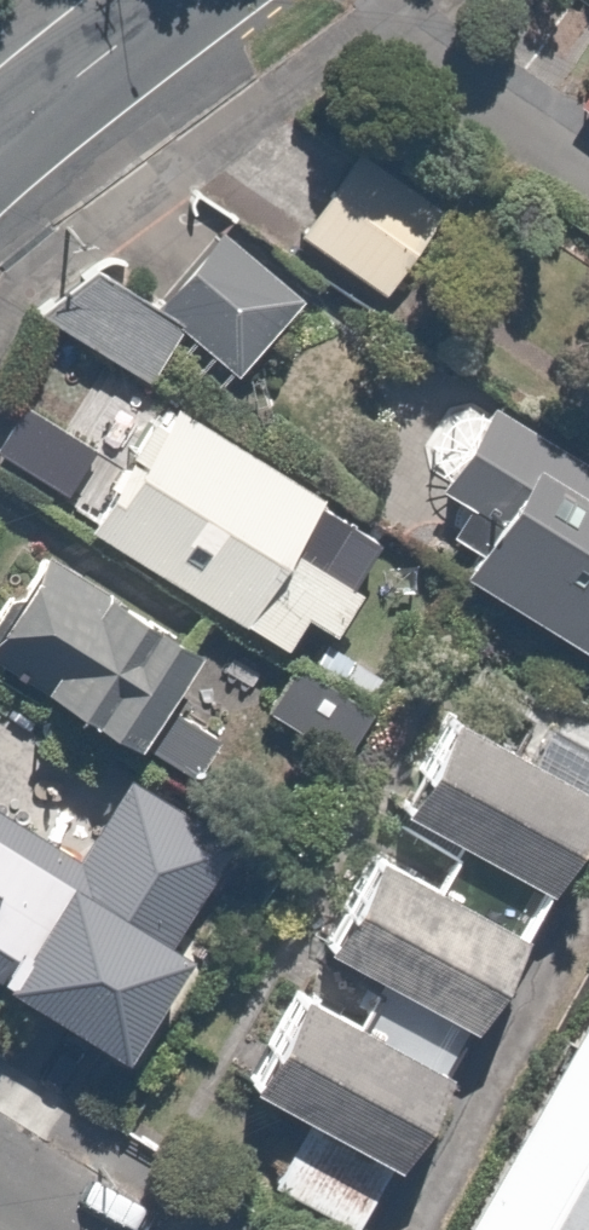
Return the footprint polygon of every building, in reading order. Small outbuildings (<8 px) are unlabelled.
[(567,96),(588,112),(588,65),(567,96)] [(345,150),(296,230),(386,297),(447,202),(345,150)] [(301,297),(215,228),(151,292),(180,321),(231,372),(301,297)] [(148,381),(180,321),(87,265),(30,308),(148,381)] [(0,428),(0,453),(67,500),(93,452),(22,398),(0,428)] [(477,399),(430,479),(461,509),(438,559),(588,653),(588,468),(477,399)] [(385,530),(166,401),(86,537),(291,650),(308,624),(343,643),(367,599),(349,589),(385,530)] [(0,596),(0,671),(181,776),(220,730),(151,694),(184,641),(30,555),(0,596)] [(527,751),(439,709),(397,796),(562,875),(588,818),(588,720),(553,699),(527,751)] [(113,1051),(230,845),(119,777),(73,847),(0,805),(0,986),(113,1051)] [(524,915),(375,838),(321,943),(470,1019),(524,915)] [(346,1223),(387,1157),(445,1061),(301,974),(243,1070),(311,1111),(269,1179),(346,1223)] [(448,1229),(588,1229),(588,988),(448,1229)]
